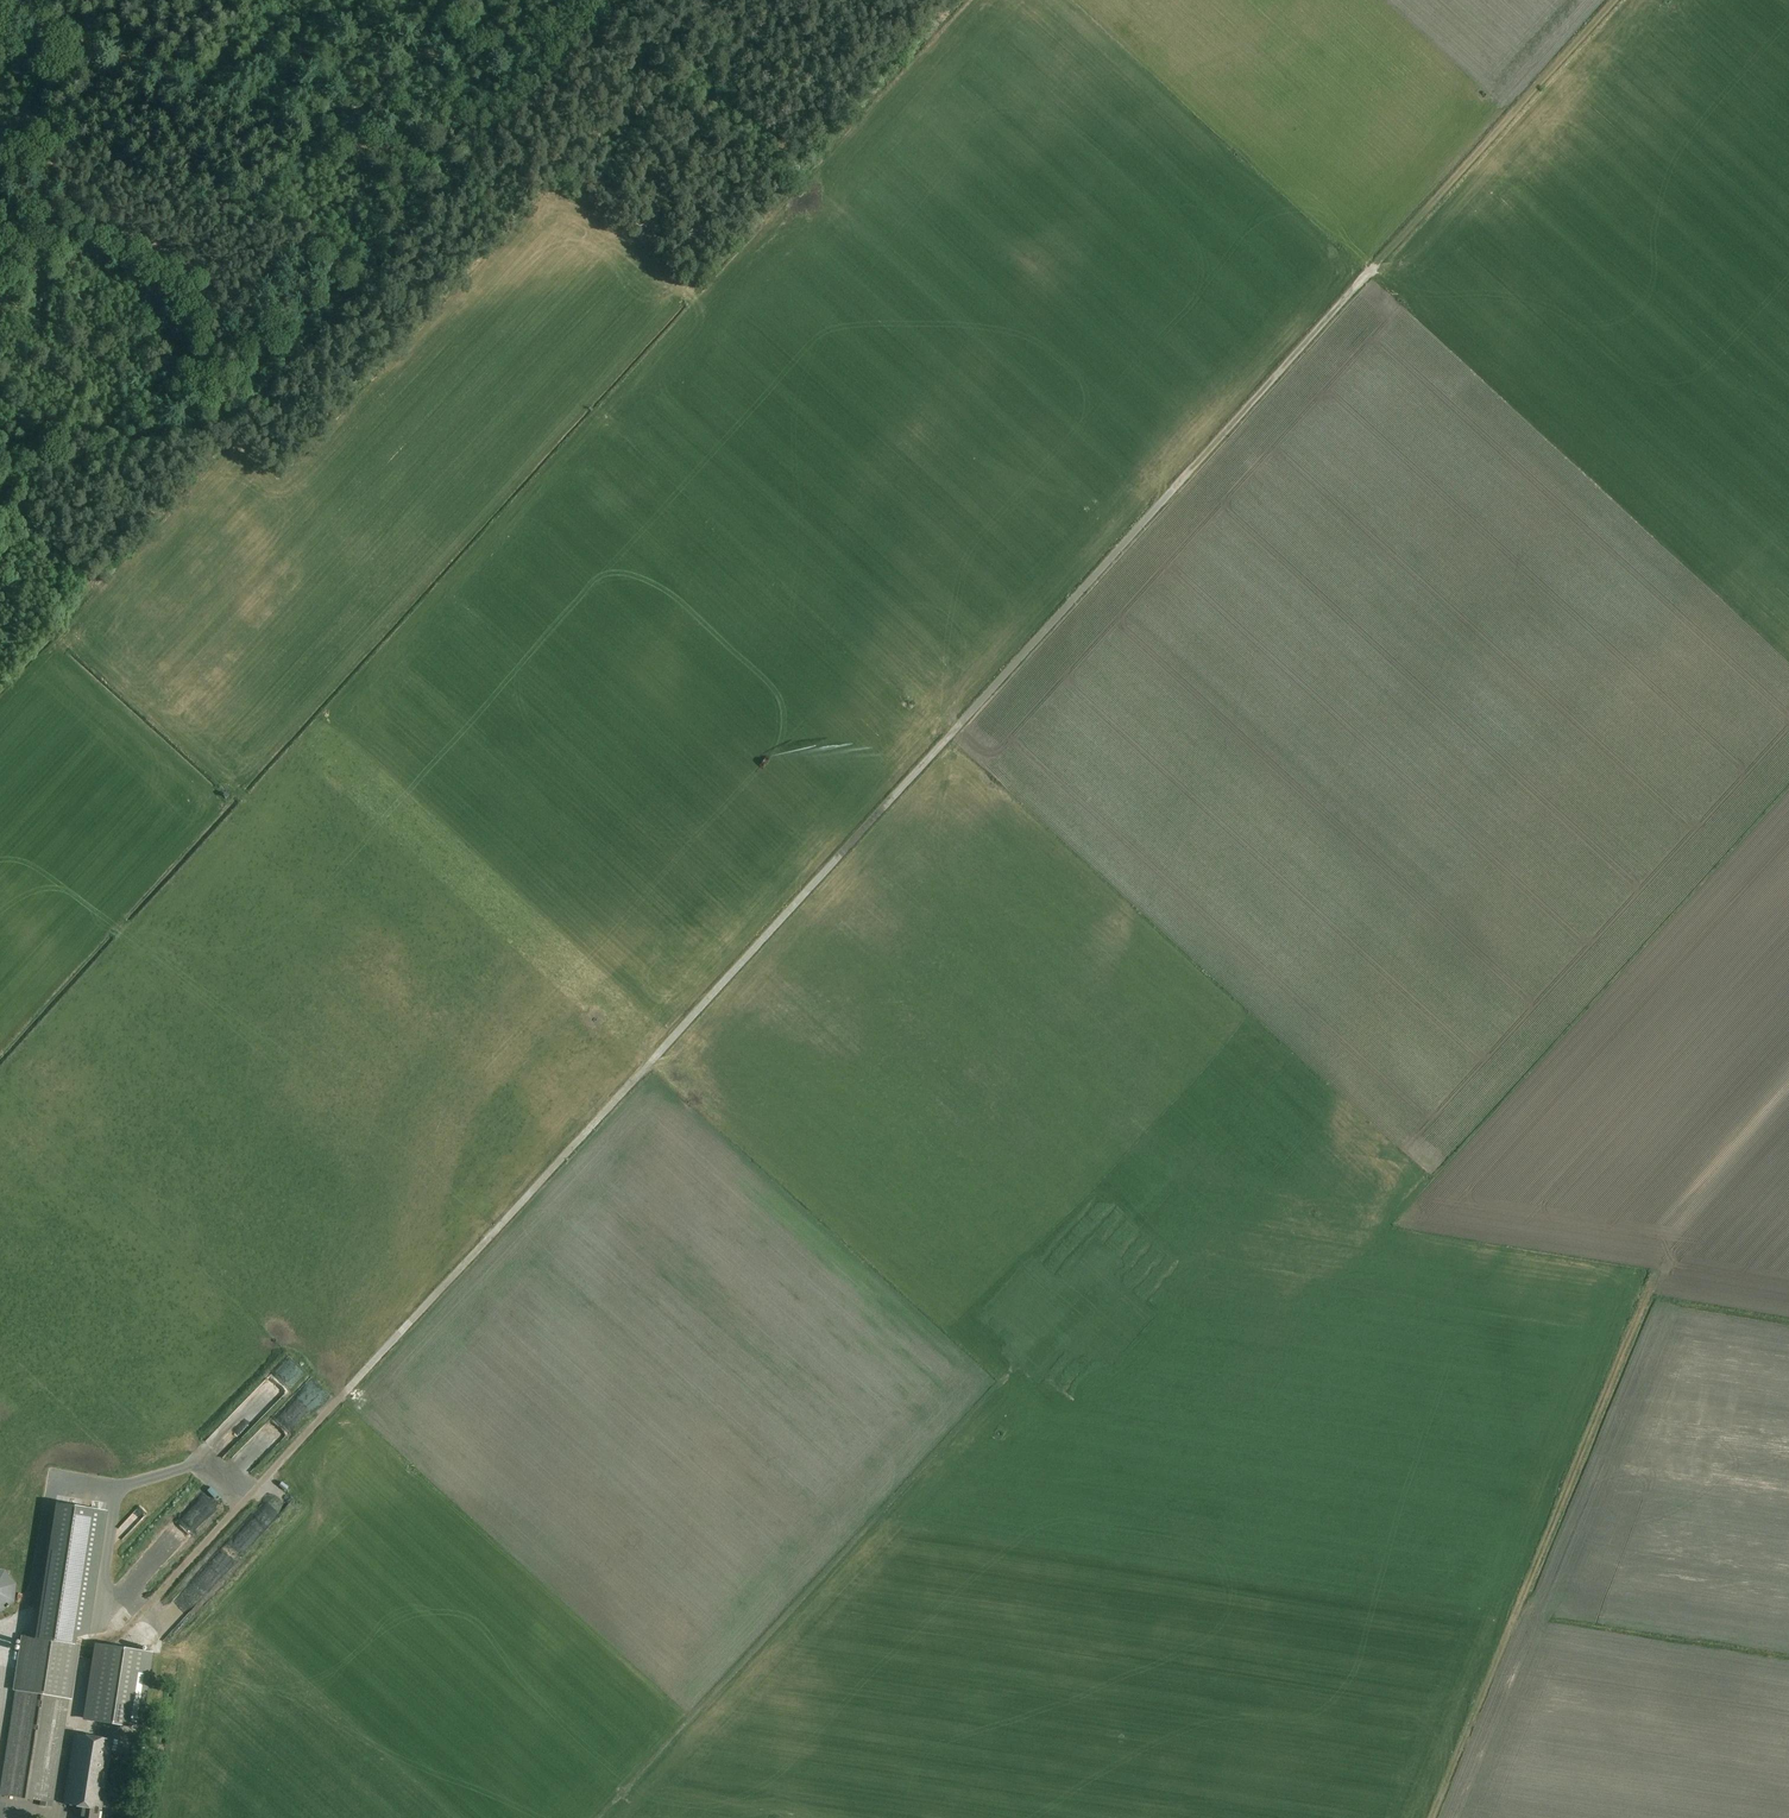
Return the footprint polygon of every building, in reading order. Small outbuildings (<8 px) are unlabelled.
[(231,1456),(224,1451),(228,1446),(222,1441),(234,1428),(236,1430),(253,1411),(249,1408),(238,1420),(235,1417),(222,1432),(220,1431),(205,1448),(224,1464),(231,1456)] [(264,1449),(278,1451),(280,1435),(266,1433),(264,1449)] [(190,1459),(184,1468),(194,1476),(201,1468),(190,1459)] [(210,1492),(217,1484),(206,1474),(199,1482),(210,1492)] [(24,1636),(0,1788),(0,1793),(0,1794),(41,1801),(41,1806),(54,1808),(79,1644),(79,1641),(80,1638),(82,1634),(89,1635),(107,1515),(58,1508),(39,1638),(24,1636)] [(264,1511),(264,1516),(252,1516),(252,1537),(264,1537),(265,1518),(273,1518),(273,1511),(264,1511)] [(127,1603),(132,1607),(198,1536),(183,1523),(99,1615),(109,1623),(127,1603)] [(15,1601),(17,1583),(6,1570),(0,1569),(0,1613),(1,1613),(15,1601)] [(142,1622),(164,1641),(212,1587),(199,1575),(168,1611),(158,1602),(169,1591),(164,1586),(149,1603),(155,1608),(142,1622)] [(87,1720),(142,1729),(153,1653),(98,1644),(87,1720)] [(112,1740),(75,1734),(64,1803),(81,1806),(79,1817),(97,1817),(99,1808),(101,1809),(112,1740)]
